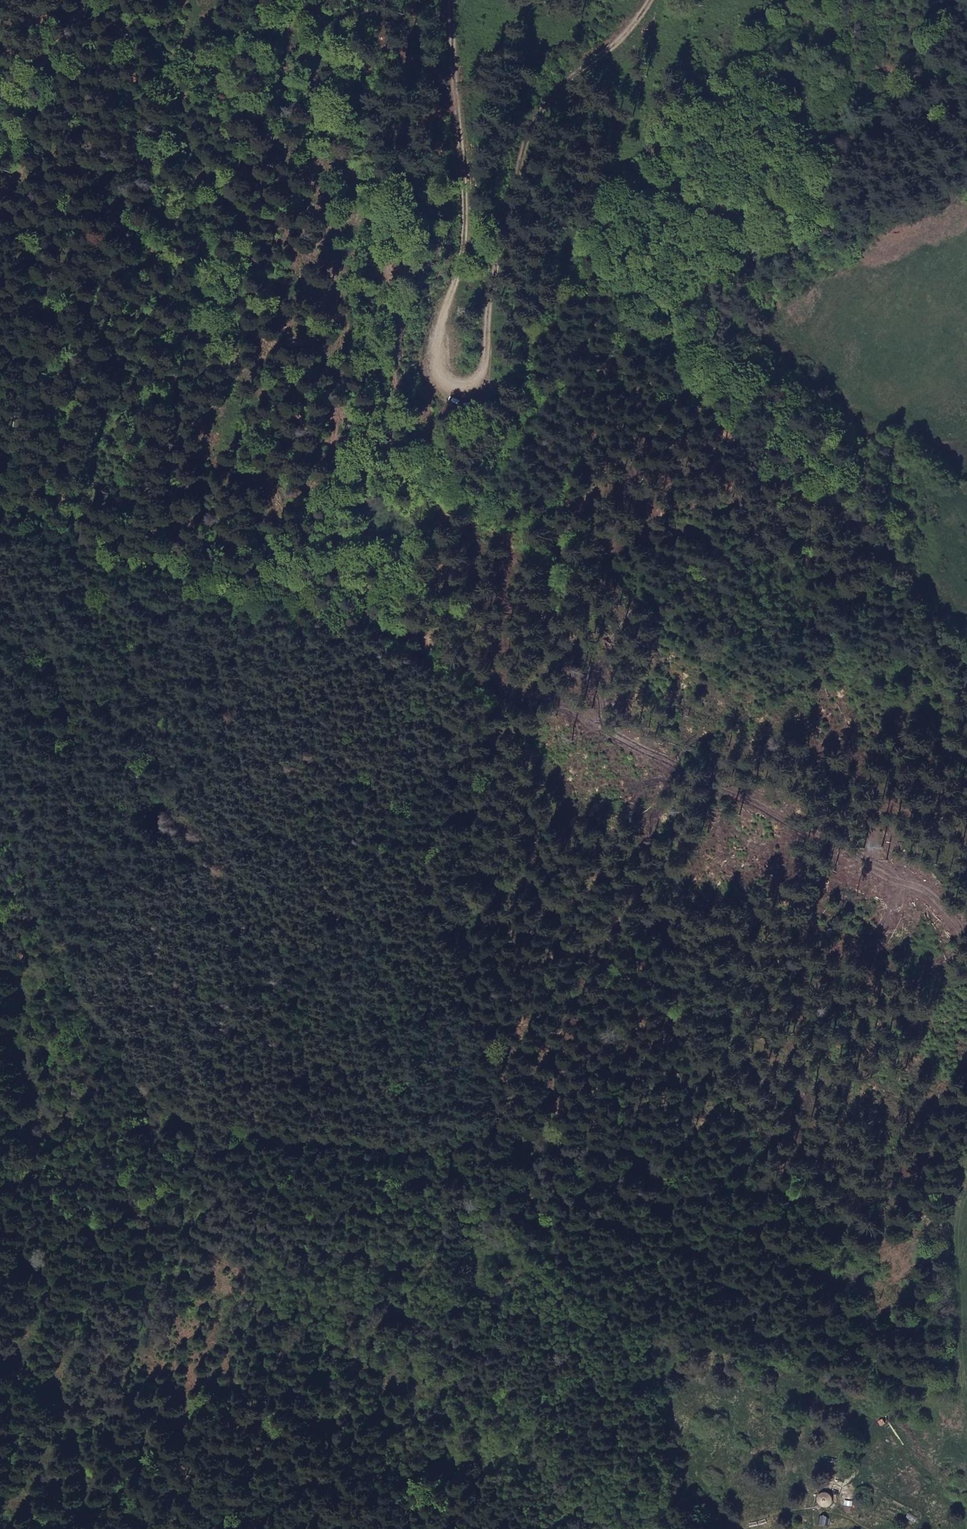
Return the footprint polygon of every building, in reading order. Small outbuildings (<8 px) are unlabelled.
[(816,1499),(825,1509),(834,1500),(824,1491),(816,1499)] [(829,1525),(829,1517),(820,1516),(819,1524),(829,1525)]
